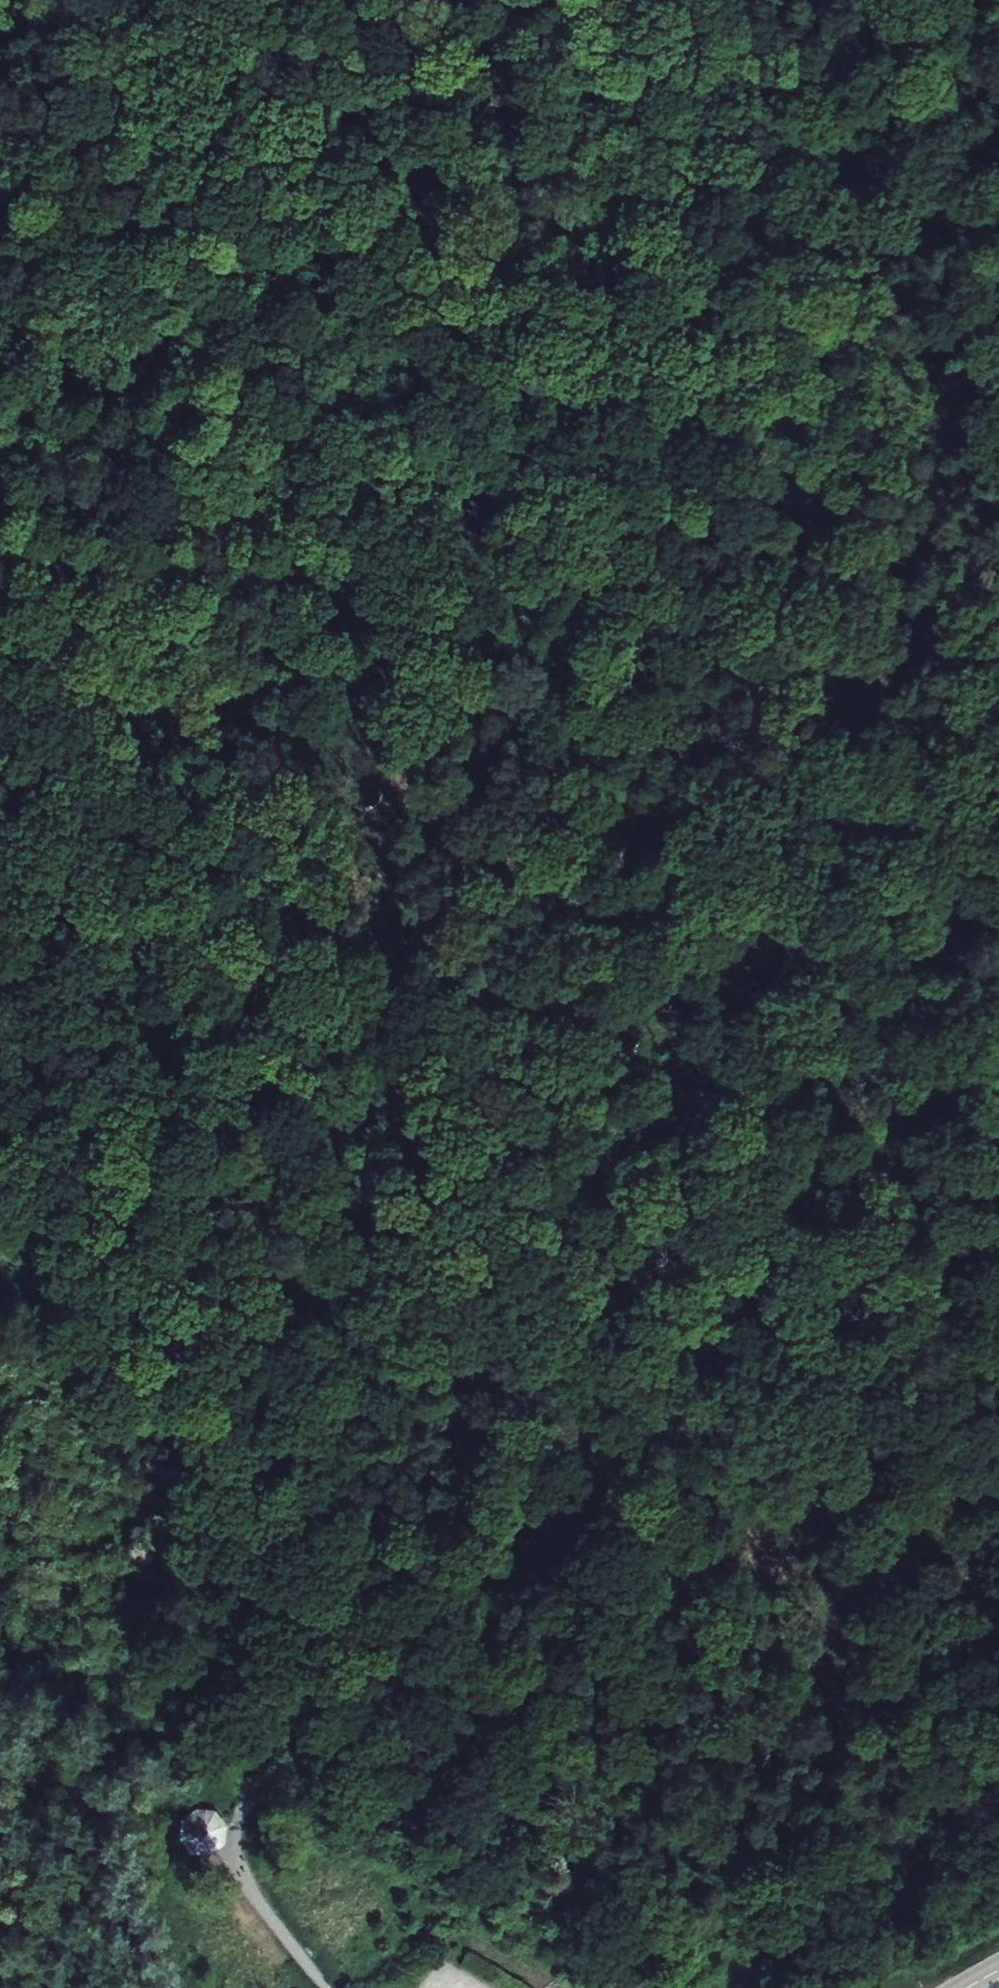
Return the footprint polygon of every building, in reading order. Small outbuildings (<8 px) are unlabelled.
[(188,1810),(182,1841),(219,1848),(224,1816),(188,1810)]
